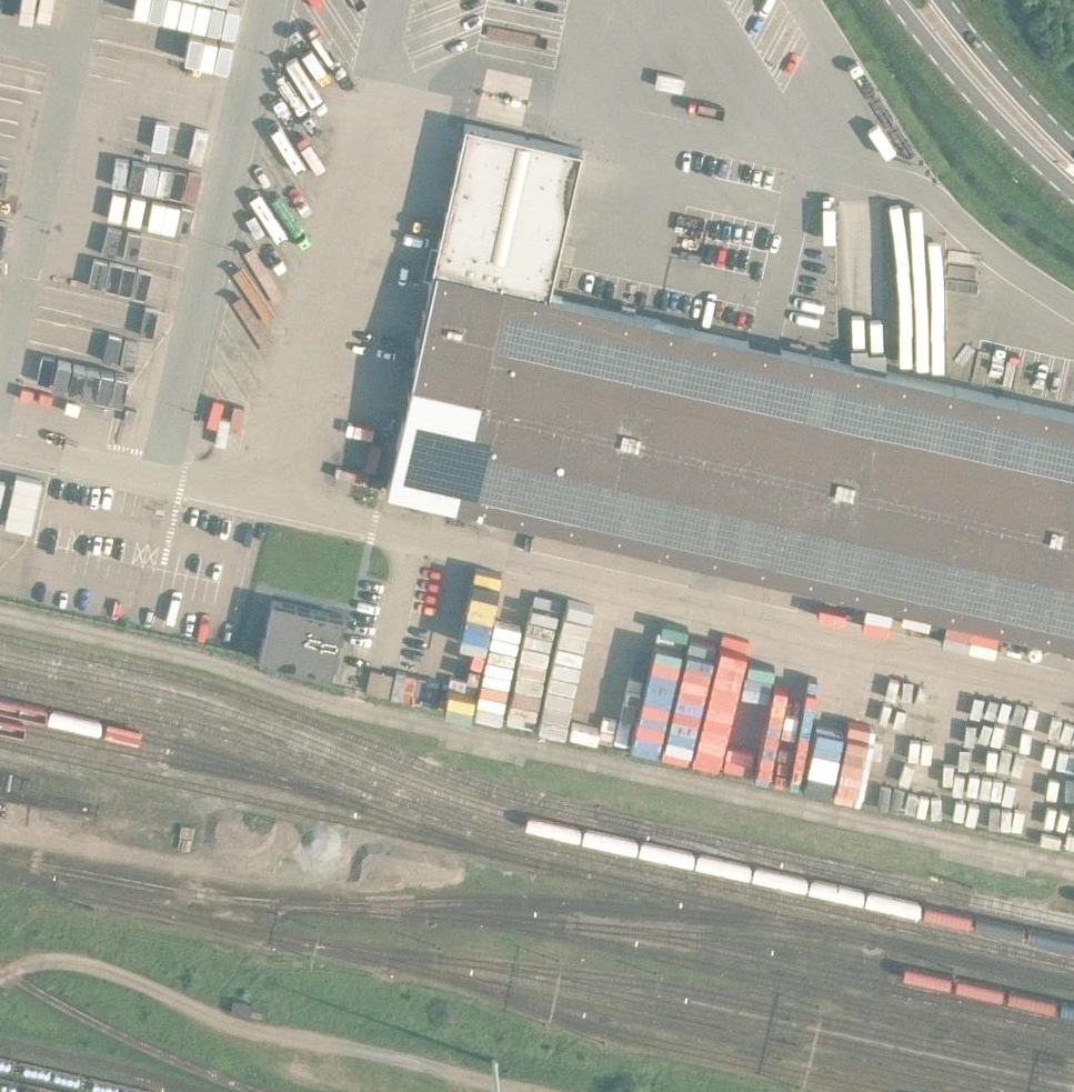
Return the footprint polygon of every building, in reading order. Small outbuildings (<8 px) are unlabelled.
[(385,488),(1073,643),(1073,412),(895,372),(839,359),(548,293),(580,148),(464,122),(414,343),(418,343),(385,488)] [(158,221),(160,199),(122,196),(120,219),(158,221)] [(138,249),(141,231),(101,224),(97,249),(149,258),(150,251),(138,249)] [(37,313),(30,340),(91,354),(97,327),(37,313)] [(86,384),(124,384),(124,367),(86,367),(86,384)] [(27,555),(0,549),(0,590),(18,594),(27,555)] [(74,554),(63,604),(228,641),(240,591),(74,554)] [(494,616),(497,570),(470,569),(467,615),(494,616)] [(586,630),(592,598),(568,593),(567,603),(574,604),(570,627),(586,630)] [(343,615),(320,610),(271,599),(258,657),(330,673),(343,615)] [(722,738),(740,660),(714,654),(697,732),(722,738)] [(474,716),(596,736),(605,688),(575,683),(574,688),(553,684),(554,676),(540,674),(542,665),(518,661),(515,674),(482,668),(474,716)] [(232,1000),(230,1009),(229,1011),(247,1016),(251,1003),(232,998),(232,1000)]
